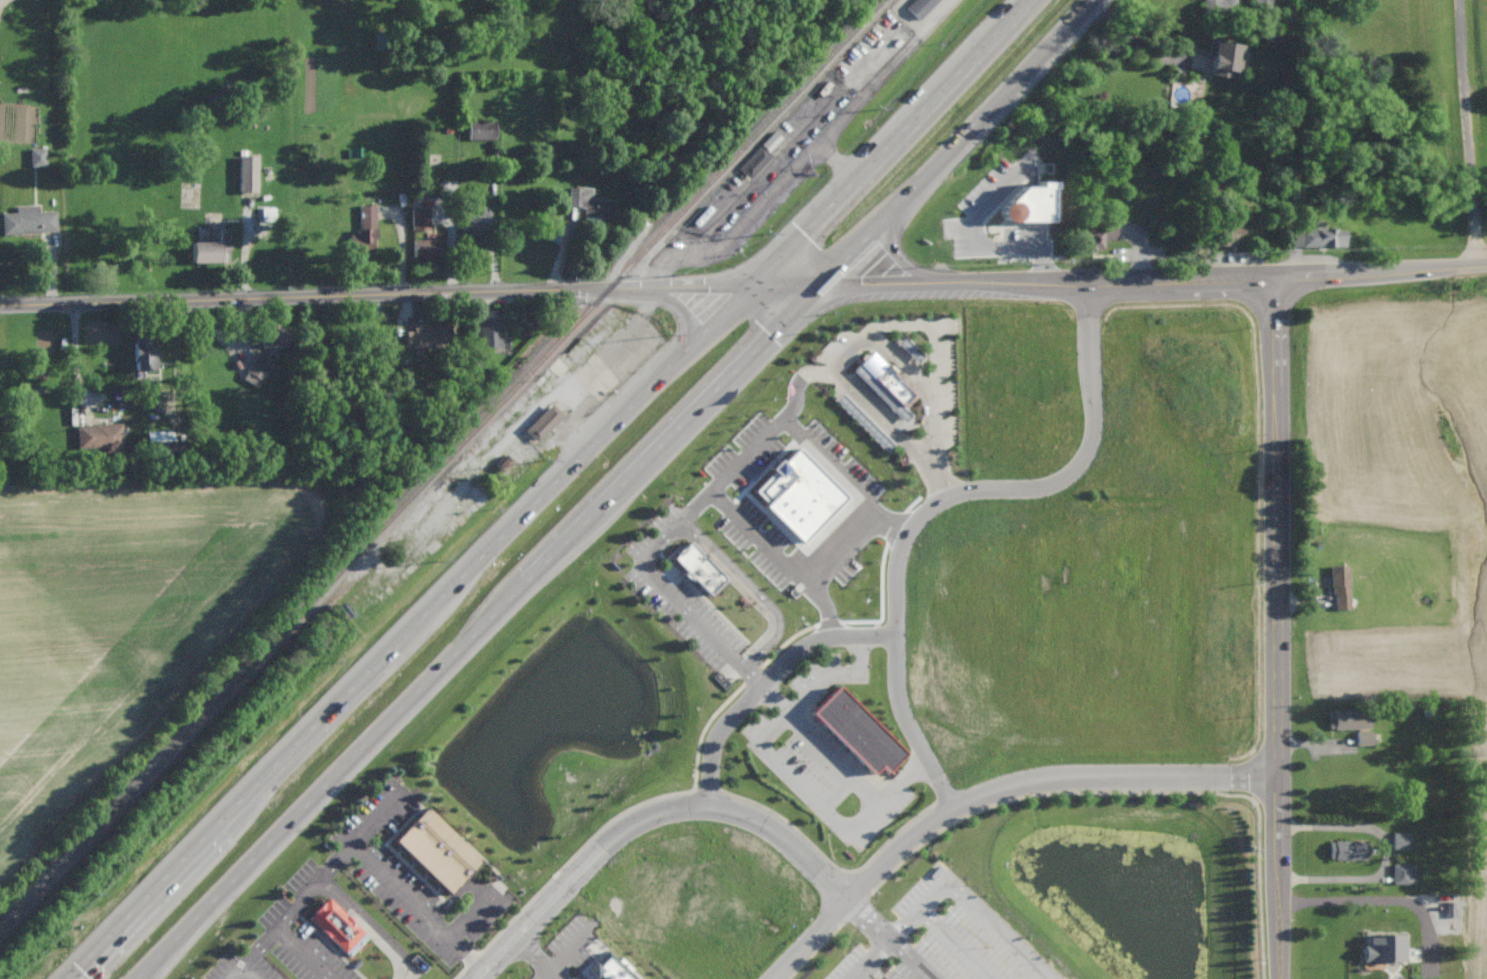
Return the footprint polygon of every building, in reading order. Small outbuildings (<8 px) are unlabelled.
[(938,0),(913,0),(906,8),(919,20),(938,0)] [(1242,45),(1215,40),(1210,74),(1236,79),(1242,45)] [(468,121),(469,140),(496,139),(495,120),(468,121)] [(47,166),(46,148),(30,148),(31,166),(47,166)] [(239,192),(257,192),(258,156),(240,156),(239,192)] [(1052,221),(1051,181),(1038,182),(1038,186),(1019,186),(1019,198),(1000,198),(1001,222),(1052,221)] [(614,218),(615,200),(592,199),(592,188),(569,187),(569,207),(585,207),(585,218),(614,218)] [(56,211),(39,211),(38,205),(16,206),(17,212),(2,213),(2,233),(57,232),(56,211)] [(377,240),(375,205),(359,205),(360,233),(352,233),(353,259),(374,258),(373,240),(377,240)] [(430,230),(430,207),(413,207),(413,231),(430,230)] [(486,233),(486,224),(492,225),(493,210),(464,208),(463,232),(486,233)] [(230,228),(223,228),(223,222),(209,222),(209,242),(192,242),(192,262),(229,263),(230,228)] [(1302,247),(1290,247),(1290,229),(1335,229),(1335,232),(1345,231),(1345,246),(1302,247)] [(441,257),(441,240),(414,239),(414,256),(441,257)] [(506,350),(505,339),(501,339),(500,310),(479,310),(480,350),(506,350)] [(260,346),(288,348),(288,327),(260,326),(260,346)] [(405,326),(406,348),(452,347),(452,326),(405,326)] [(155,371),(156,338),(135,337),(134,370),(155,371)] [(925,354),(904,337),(897,345),(918,362),(925,354)] [(914,394),(873,351),(853,369),(904,423),(912,416),(902,406),(914,394)] [(242,378),(259,387),(269,369),(276,373),(280,366),(257,353),(242,378)] [(846,399),(841,404),(871,435),(876,431),(846,399)] [(538,443),(563,415),(550,403),(525,431),(538,443)] [(123,448),(122,423),(77,425),(78,450),(123,448)] [(172,432),(146,431),(145,440),(171,440),(172,432)] [(672,559),(710,596),(727,578),(689,541),(672,559)] [(1333,610),(1351,609),(1350,565),(1332,565),(1333,610)] [(845,682),(913,748),(894,768),(887,762),(879,770),(818,710),(845,682)] [(1328,711),(1328,730),(1371,729),(1371,710),(1328,711)] [(1357,731),(1357,746),(1373,745),(1373,731),(1357,731)] [(395,841),(451,894),(483,861),(427,807),(395,841)] [(1410,848),(1410,832),(1393,833),(1393,849),(1410,848)] [(1330,860),(1365,859),(1365,840),(1329,841),(1330,860)] [(1411,884),(1411,868),(1394,867),(1393,884),(1411,884)] [(309,917),(350,957),(369,937),(328,897),(309,917)] [(1406,962),(1407,935),(1366,934),(1365,961),(1406,962)] [(618,961),(611,954),(599,966),(594,962),(586,969),(596,978),(641,978),(620,958),(618,961)]
